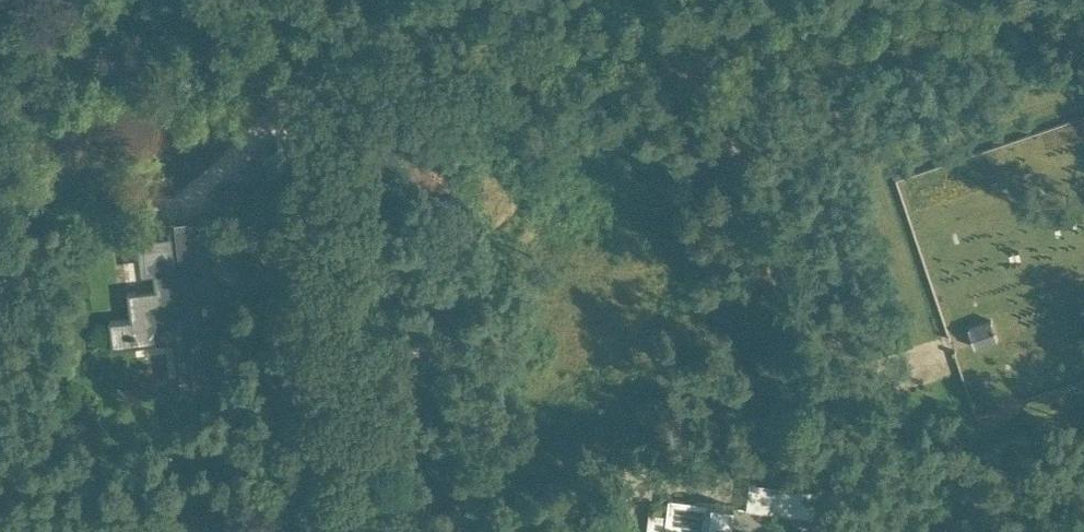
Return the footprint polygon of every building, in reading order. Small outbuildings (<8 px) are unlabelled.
[(109,320),(112,342),(112,346),(173,339),(175,361),(171,362),(172,371),(176,370),(178,384),(223,378),(216,317),(220,317),(220,315),(207,317),(204,297),(213,296),(206,239),(211,239),(209,224),(177,228),(182,272),(175,273),(174,264),(155,266),(158,288),(127,291),(131,318),(109,320)] [(989,321),(969,330),(974,344),(977,350),(977,351),(998,342),(995,335),(989,321)] [(817,517),(822,490),(750,478),(745,505),(817,517)] [(647,531),(730,531),(731,529),(731,527),(734,507),(734,505),(689,500),(687,517),(649,512),(647,531)]
